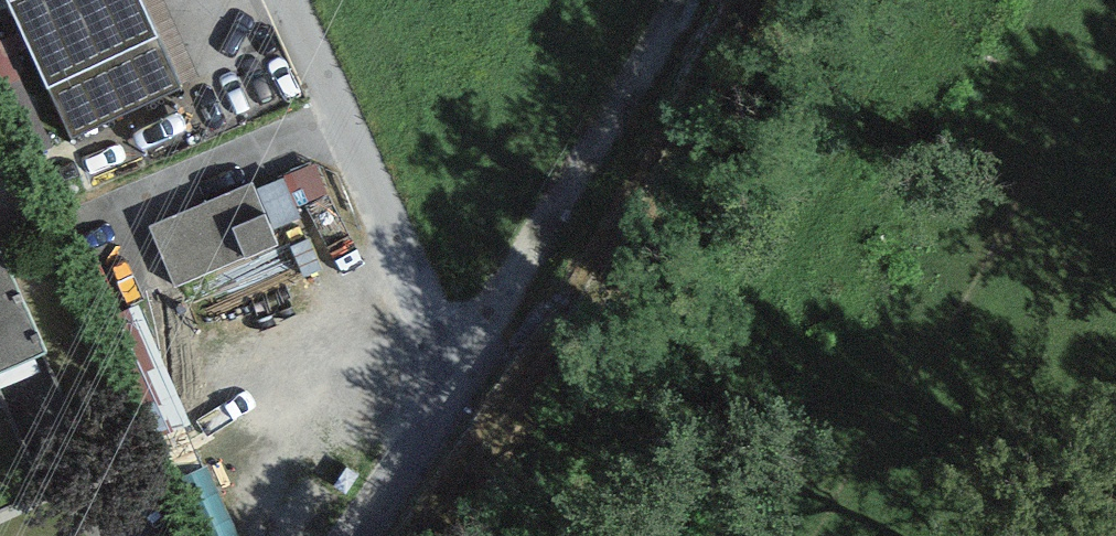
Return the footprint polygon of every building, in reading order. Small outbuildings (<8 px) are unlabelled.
[(71,131),(183,79),(146,0),(9,0),(71,131)] [(256,178),(150,222),(174,279),(280,235),(256,178)] [(47,344),(0,239),(0,365),(47,344)]
